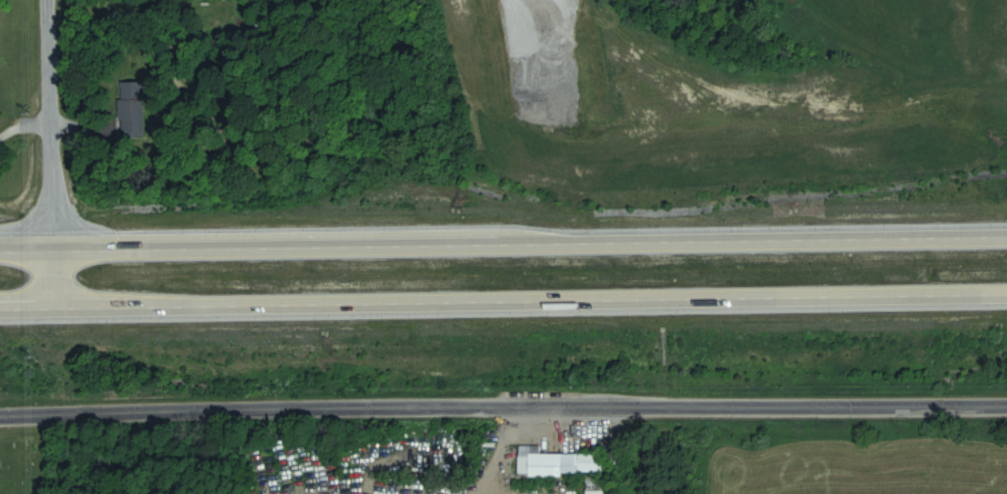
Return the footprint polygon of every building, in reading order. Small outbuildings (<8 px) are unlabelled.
[(122,136),(146,136),(145,87),(121,87),(122,136)] [(540,453),(540,446),(519,446),(519,474),(603,475),(603,454),(540,453)]
